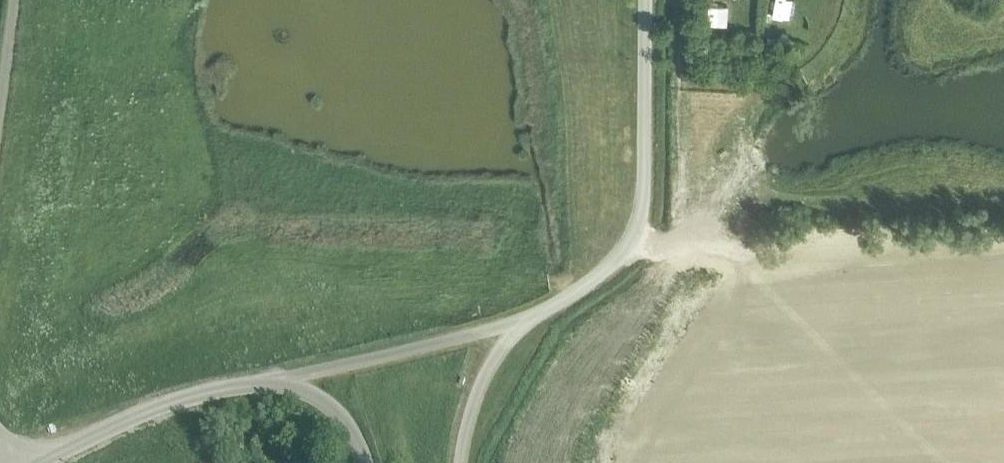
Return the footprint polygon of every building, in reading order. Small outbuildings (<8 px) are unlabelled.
[(713,14),(725,15),(726,0),(714,0),(713,14)]
